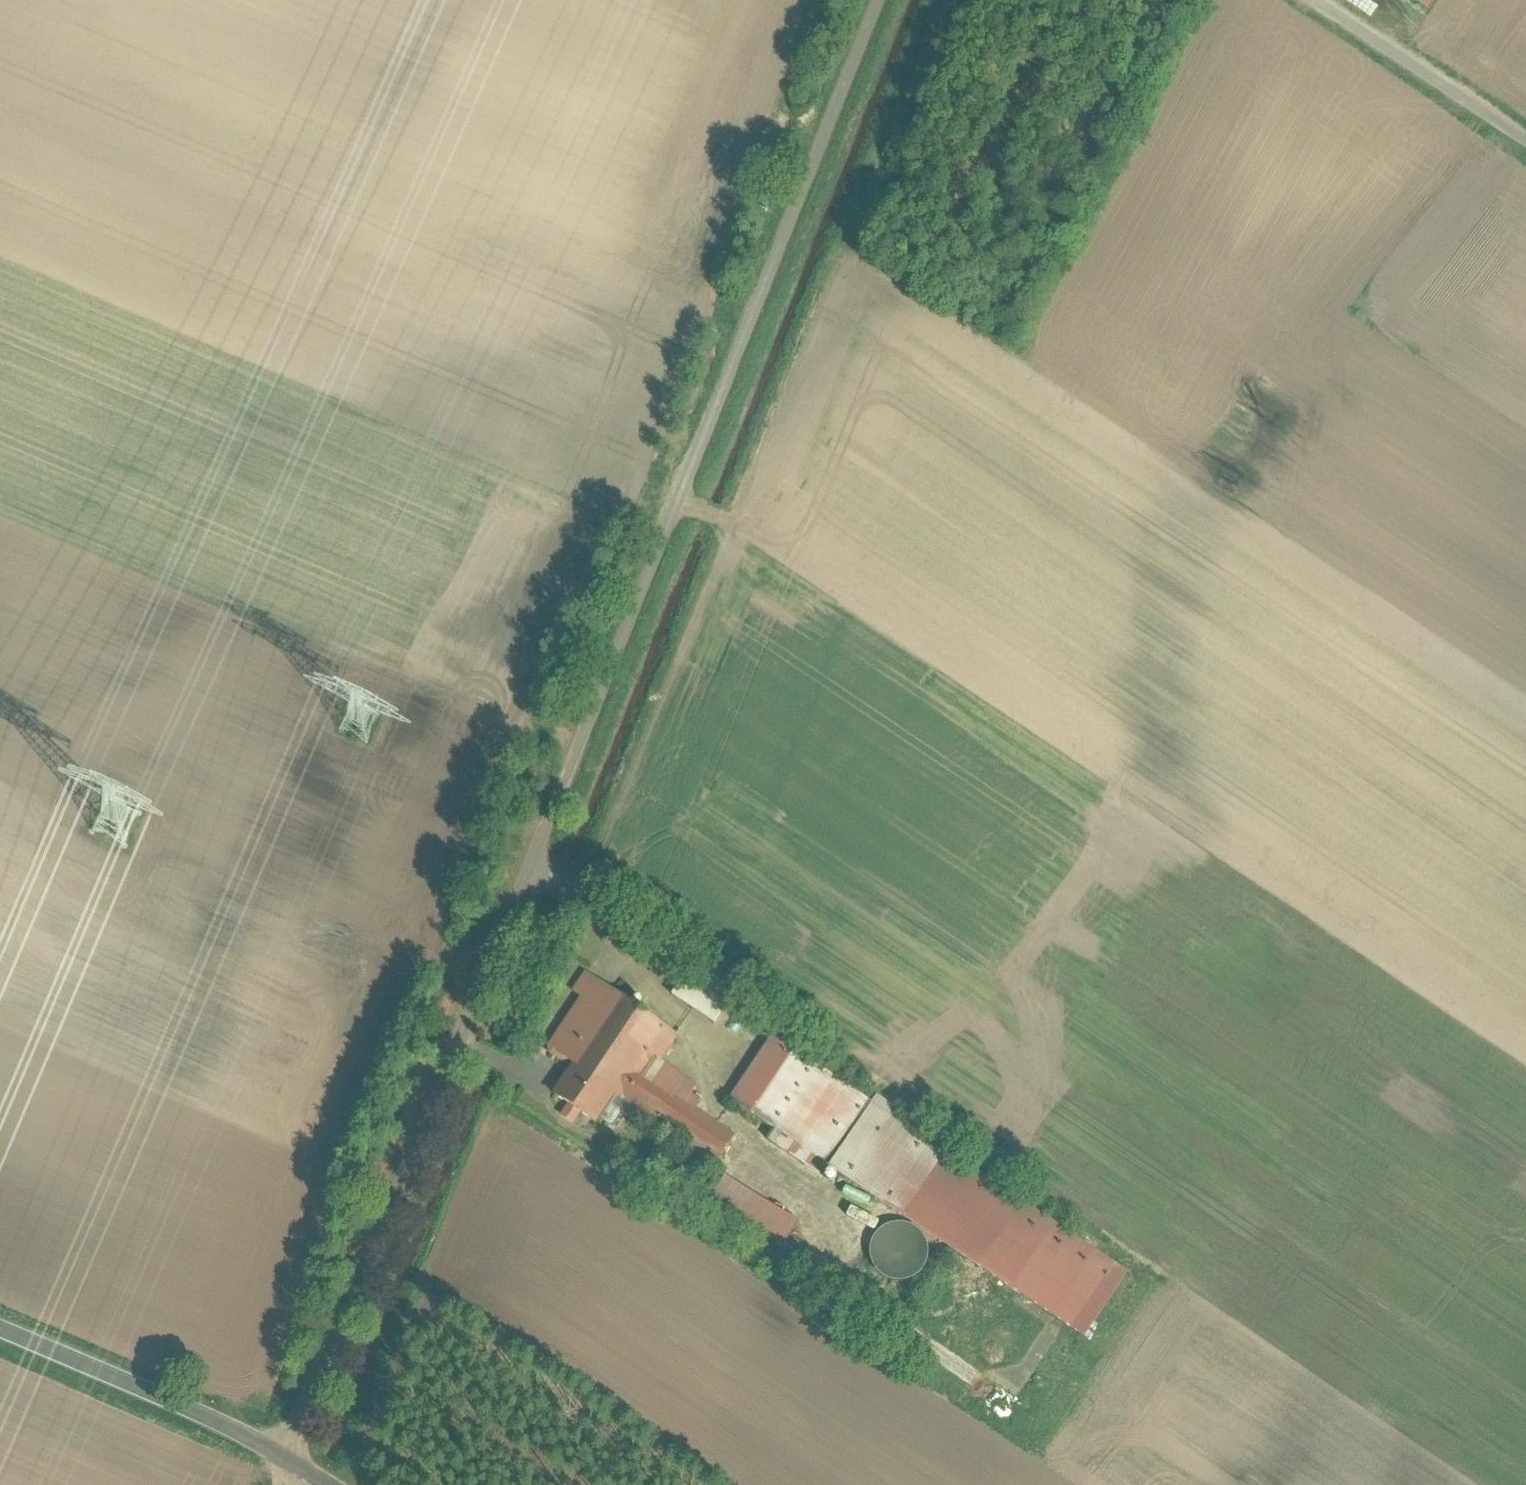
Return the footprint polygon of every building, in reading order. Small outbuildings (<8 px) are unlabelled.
[(741,985),(697,955),(671,993),(715,1023),(741,985)] [(681,1032),(584,968),(570,990),(580,996),(547,1046),(573,1063),(552,1094),(597,1124),(615,1097),(717,1163),(736,1134),(696,1108),(701,1101),(690,1093),(697,1084),(662,1061),(681,1032)] [(873,1098),(772,1033),(729,1099),(774,1128),(768,1139),(823,1175),(828,1167),(873,1098)] [(876,1092),(873,1098),(828,1167),(1085,1335),(1128,1269),(927,1138),(933,1129),(876,1092)] [(723,1202),(795,1243),(809,1219),(737,1178),(723,1202)]
